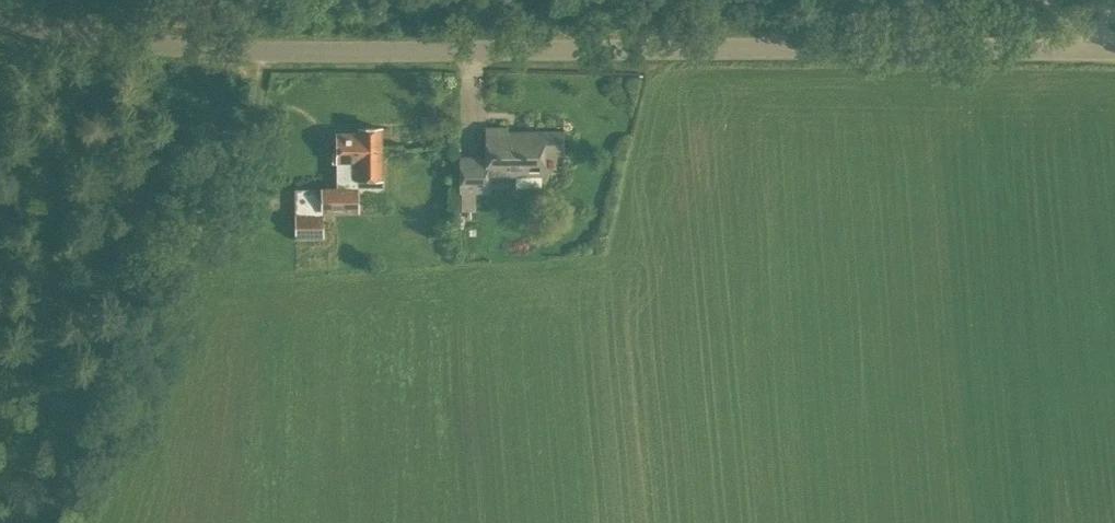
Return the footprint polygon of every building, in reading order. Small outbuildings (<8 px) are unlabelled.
[(545,175),(545,153),(564,153),(564,130),(508,130),(508,126),(487,126),(487,155),(462,155),(462,191),(463,191),(476,191),(490,190),(490,172),(506,172),(506,175),(545,175)] [(358,209),(358,188),(382,187),(380,127),(358,127),(359,132),(337,132),(337,153),(343,152),(343,160),(337,160),(338,188),(320,188),(321,210),(358,209)] [(476,191),(463,191),(463,208),(476,208),(476,191)] [(321,214),(295,214),(295,223),(295,237),(321,236),(321,214)]
